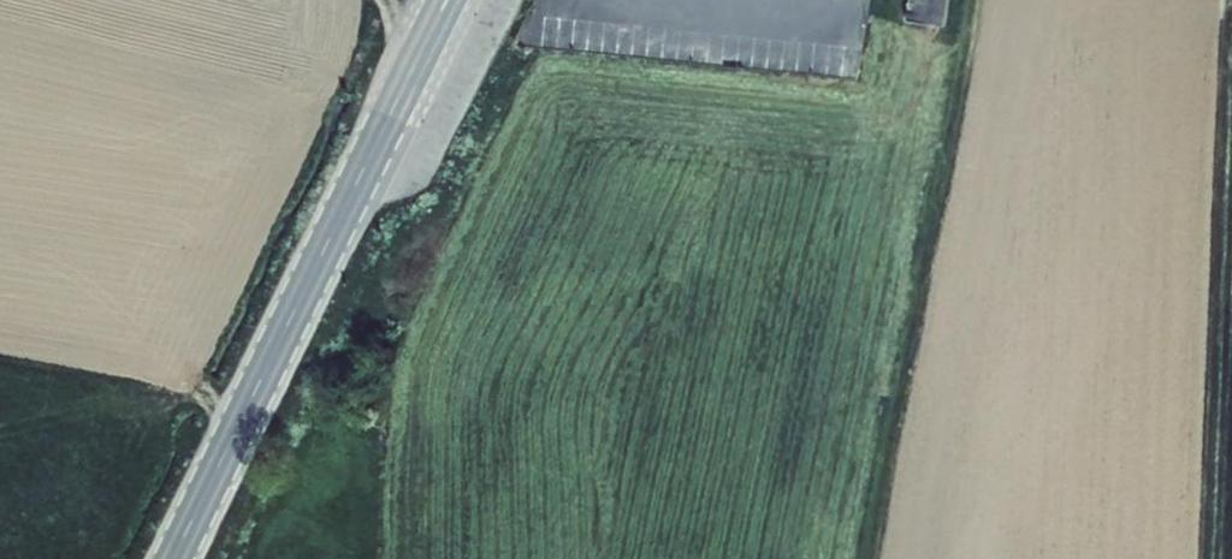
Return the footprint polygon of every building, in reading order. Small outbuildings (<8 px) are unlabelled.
[(889,19),(944,26),(948,0),(892,0),(889,19)]
